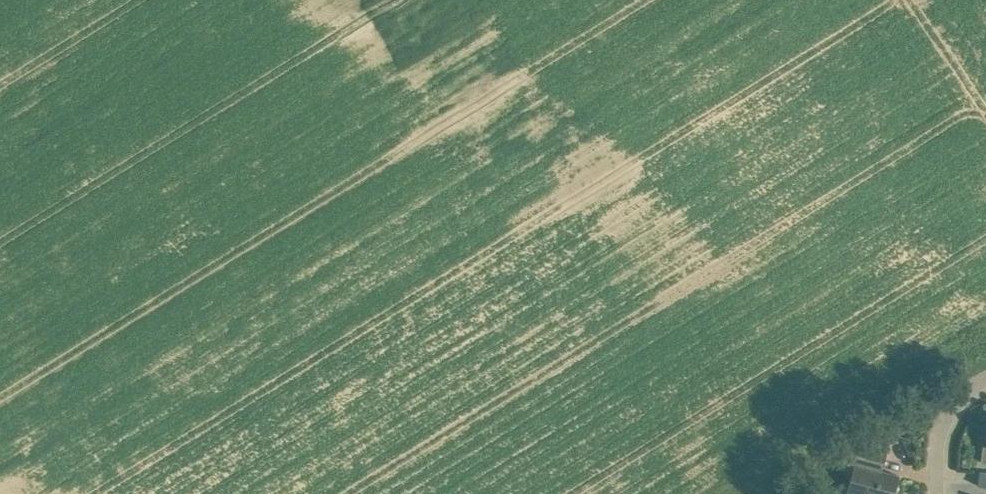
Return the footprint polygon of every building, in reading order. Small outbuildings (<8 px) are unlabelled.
[(847,493),(852,493),(894,493),(899,475),(880,470),(882,466),(884,466),(889,449),(851,440),(834,450),(832,458),(855,465),(847,493)] [(979,446),(977,460),(985,461),(985,447),(979,446)]
